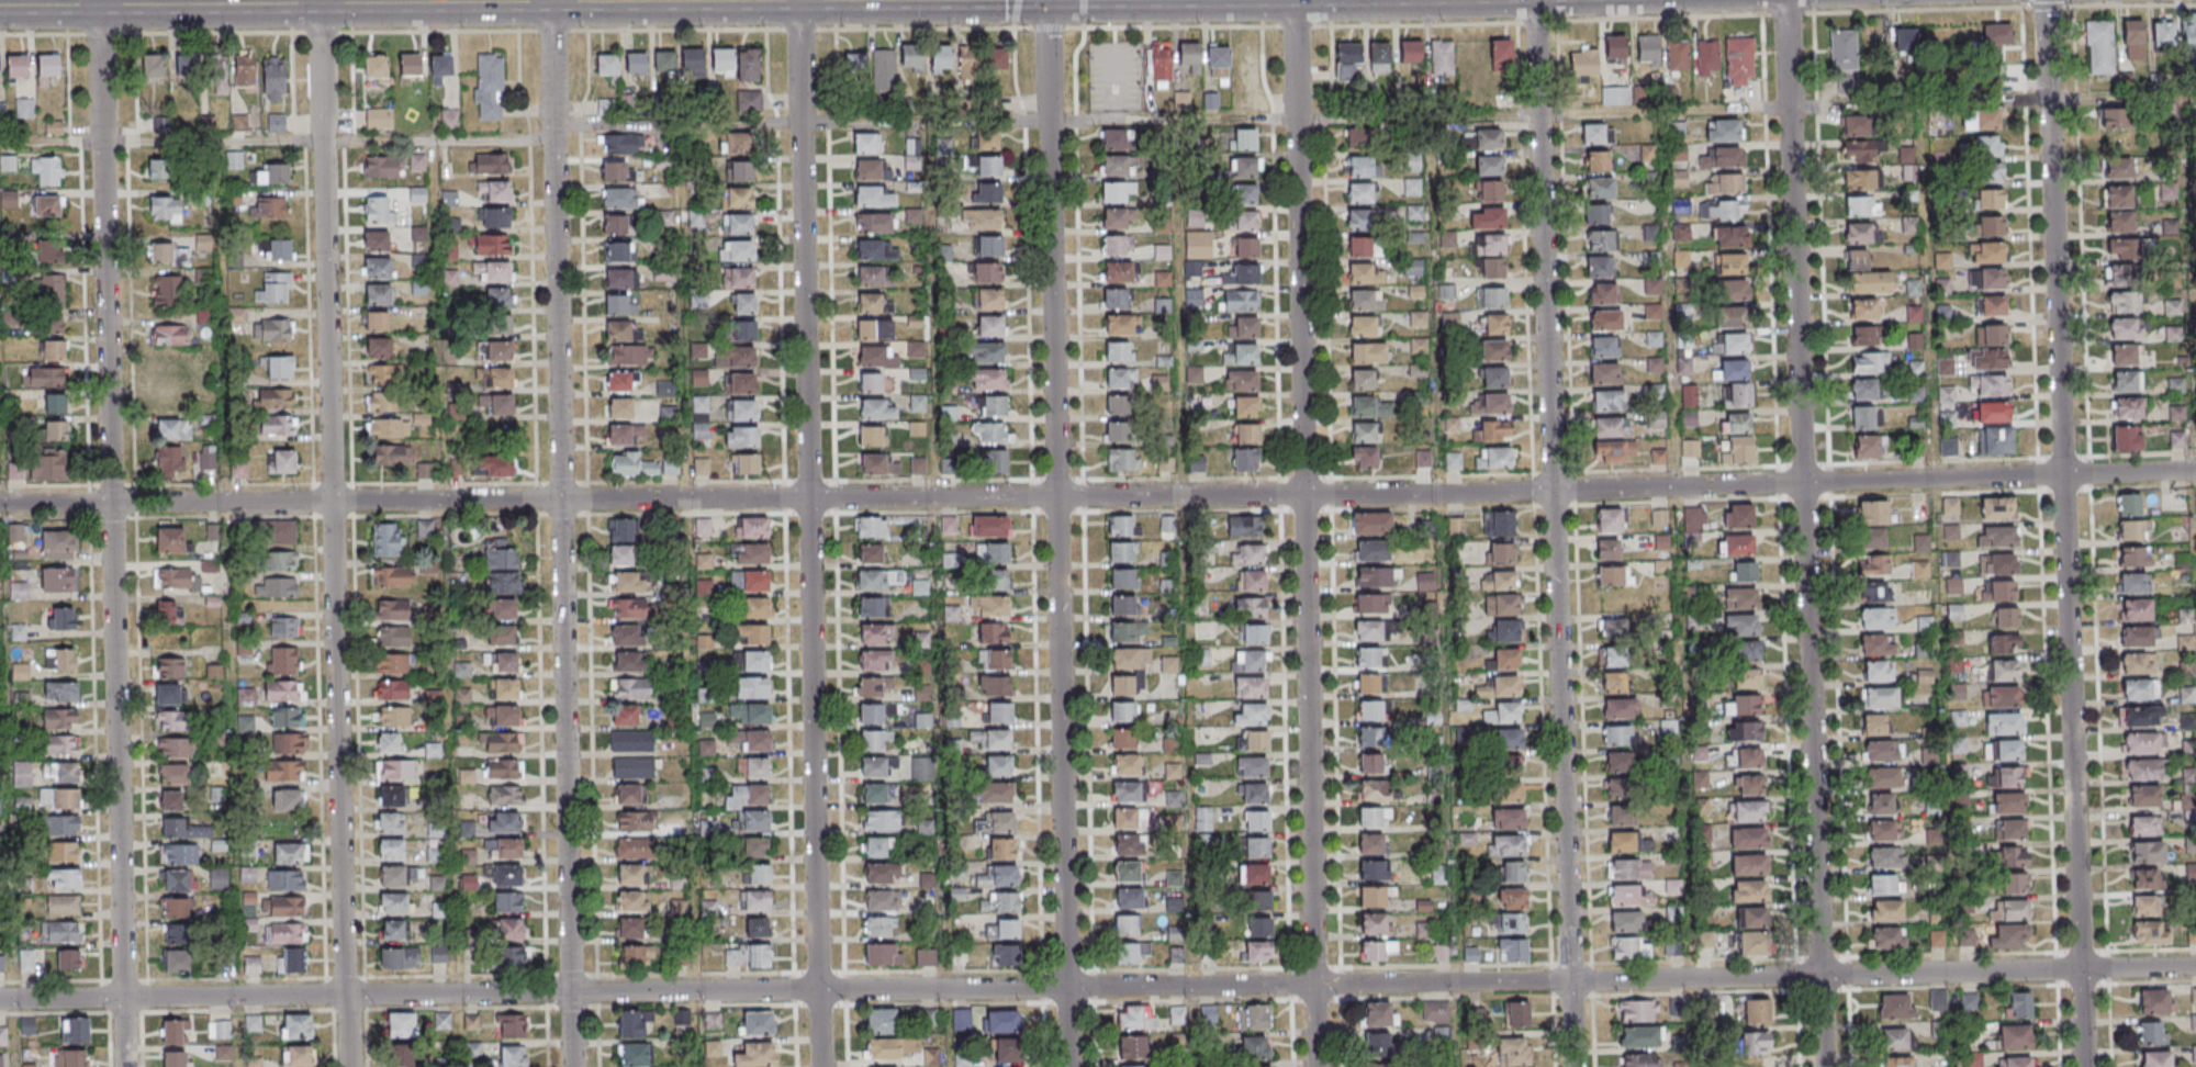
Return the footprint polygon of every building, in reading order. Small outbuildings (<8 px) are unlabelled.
[(2195,56),(2195,16),(2182,16),(2182,56),(2195,56)] [(2123,19),(2123,60),(2143,60),(2143,19),(2123,19)] [(2173,19),(2153,19),(2153,48),(2173,48),(2173,19)] [(2113,20),(2087,20),(2087,74),(2113,74),(2113,20)] [(2012,24),(1982,24),(1982,44),(2012,44),(2012,24)] [(1893,50),(1916,50),(1916,28),(1893,28),(1893,50)] [(1830,31),(1830,70),(1857,70),(1857,31),(1830,31)] [(1626,36),(1605,36),(1605,58),(1626,58),(1626,36)] [(1637,36),(1637,65),(1658,65),(1658,36),(1637,36)] [(1725,85),(1753,85),(1753,37),(1725,37),(1725,85)] [(1400,40),(1400,65),(1421,65),(1421,40),(1400,40)] [(1514,63),(1514,40),(1491,40),(1491,71),(1504,71),(1504,63),(1514,63)] [(1719,40),(1698,40),(1698,74),(1719,74),(1719,40)] [(1431,41),(1431,79),(1454,79),(1454,41),(1431,41)] [(1670,41),(1670,75),(1689,75),(1689,41),(1670,41)] [(1172,42),(1148,42),(1148,78),(1172,78),(1172,42)] [(1360,42),(1337,42),(1337,81),(1360,81),(1360,42)] [(1370,73),(1390,73),(1390,42),(1370,42),(1370,73)] [(1199,76),(1200,44),(1179,43),(1178,75),(1199,76)] [(923,44),(902,44),(902,73),(923,73),(923,44)] [(951,46),(931,46),(931,73),(951,73),(951,46)] [(985,69),(1007,69),(1007,46),(985,46),(985,69)] [(959,47),(959,80),(978,80),(978,47),(959,47)] [(1207,70),(1229,70),(1229,47),(1207,47),(1207,70)] [(1598,76),(1598,47),(1571,47),(1571,76),(1598,76)] [(683,48),(703,48),(703,69),(683,70),(683,48)] [(712,48),(733,48),(733,77),(722,77),(722,71),(712,71),(712,48)] [(758,48),(738,48),(738,81),(758,81),(758,48)] [(895,90),(895,49),(874,49),(874,90),(895,90)] [(654,50),(675,50),(675,71),(654,71),(654,50)] [(477,54),(478,120),(501,120),(501,102),(503,102),(503,57),(495,57),(494,53),(477,54)] [(625,53),(646,53),(646,74),(625,74),(625,53)] [(845,53),(845,77),(866,77),(866,53),(845,53)] [(37,55),(37,87),(48,87),(47,76),(58,76),(58,54),(37,55)] [(142,54),(142,78),(164,78),(164,54),(142,54)] [(399,54),(400,82),(410,82),(410,76),(419,76),(419,54),(399,54)] [(430,55),(432,86),(442,85),(441,76),(451,75),(450,54),(430,55)] [(596,55),(618,54),(618,75),(597,76),(596,55)] [(5,55),(7,82),(16,82),(16,77),(27,77),(27,55),(5,55)] [(176,55),(176,76),(195,76),(195,55),(176,55)] [(388,56),(364,56),(364,80),(388,80),(388,56)] [(235,87),(255,87),(255,58),(235,58),(235,87)] [(284,58),(264,58),(264,97),(284,97),(284,58)] [(226,94),(226,59),(211,59),(211,94),(226,94)] [(1603,104),(1629,104),(1629,87),(1603,87),(1603,104)] [(738,91),(738,112),(762,112),(762,91),(738,91)] [(1204,111),(1218,111),(1218,96),(1204,96),(1204,111)] [(15,98),(35,98),(35,117),(15,117),(15,98)] [(2127,127),(2127,108),(2096,108),(2096,127),(2127,127)] [(366,109),(392,109),(392,128),(367,128),(366,109)] [(1962,130),(1999,130),(1999,109),(1962,109),(1962,130)] [(458,111),(458,132),(439,132),(439,111),(458,111)] [(285,132),(285,115),(266,115),(266,132),(285,132)] [(1844,135),(1873,135),(1873,115),(1844,115),(1844,135)] [(1704,140),(1741,140),(1741,119),(1704,119),(1704,140)] [(169,133),(169,120),(153,120),(153,133),(169,133)] [(1611,143),(1611,134),(1605,134),(1605,123),(1582,123),(1582,143),(1611,143)] [(999,129),(976,129),(976,151),(999,151),(999,129)] [(1102,151),(1133,151),(1133,130),(1102,130),(1102,151)] [(1232,152),(1258,152),(1258,130),(1232,130),(1232,152)] [(1476,149),(1503,149),(1503,130),(1476,130),(1476,149)] [(1347,133),(1369,132),(1369,153),(1348,154),(1347,133)] [(720,154),(752,154),(752,133),(720,133),(720,154)] [(854,133),(854,153),(882,153),(882,141),(879,141),(879,133),(854,133)] [(637,135),(603,135),(603,154),(637,154),(637,135)] [(2000,137),(1975,137),(1975,156),(2000,156),(2000,137)] [(920,139),(906,139),(906,168),(920,168),(920,139)] [(1874,141),(1842,141),(1842,161),(1874,161),(1874,141)] [(1743,148),(1706,148),(1706,167),(1743,167),(1743,148)] [(1609,170),(1609,150),(1583,150),(1583,170),(1609,170)] [(227,168),(241,168),(241,153),(227,153),(227,168)] [(410,154),(425,154),(425,170),(410,170),(410,154)] [(1404,171),(1420,171),(1420,154),(1404,154),(1404,171)] [(15,171),(15,155),(0,155),(0,171),(15,171)] [(469,155),(469,174),(510,174),(510,155),(469,155)] [(405,156),(405,165),(397,165),(397,178),(366,178),(366,173),(363,173),(363,164),(366,164),(366,156),(405,156)] [(1501,175),(1501,156),(1476,156),(1476,175),(1501,175)] [(59,157),(59,168),(64,168),(64,177),(59,177),(59,184),(38,184),(38,171),(31,171),(31,158),(37,158),(37,157),(59,157)] [(1001,157),(975,157),(975,177),(1001,177),(1001,157)] [(1134,176),(1134,157),(1102,157),(1102,176),(1134,176)] [(2131,158),(2106,158),(2106,178),(2131,178),(2131,158)] [(856,160),(856,179),(892,179),(892,168),(886,168),(886,159),(856,160)] [(149,178),(171,178),(171,160),(149,160),(149,178)] [(1234,160),(1255,160),(1256,181),(1234,181),(1234,160)] [(1349,160),(1371,160),(1371,181),(1351,181),(1349,160)] [(602,161),(602,181),(635,181),(635,169),(626,169),(626,161),(602,161)] [(753,162),(730,162),(730,181),(753,181),(753,162)] [(288,183),(288,163),(256,163),(256,183),(288,183)] [(2002,182),(2002,164),(1976,164),(1976,182),(2002,182)] [(1880,188),(1880,168),(1845,168),(1845,188),(1880,188)] [(1744,174),(1705,174),(1705,193),(1744,193),(1744,174)] [(1613,177),(1586,177),(1586,197),(1613,197),(1613,177)] [(1421,195),(1421,178),(1404,178),(1404,195),(1421,195)] [(1501,180),(1476,180),(1476,201),(1501,201),(1501,180)] [(511,181),(477,181),(477,200),(511,200),(511,181)] [(2160,181),(2160,199),(2176,199),(2176,181),(2160,181)] [(1102,182),(1136,182),(1136,193),(1127,193),(1127,201),(1102,201),(1102,182)] [(1002,203),(1002,184),(968,184),(968,203),(1002,203)] [(2131,208),(2131,186),(2105,186),(2105,208),(2131,208)] [(410,187),(425,187),(425,203),(410,203),(410,187)] [(895,205),(855,206),(855,193),(852,193),(852,187),(887,187),(887,194),(895,193),(895,205)] [(1234,188),(1256,187),(1257,207),(1235,207),(1234,188)] [(1348,187),(1372,187),(1372,207),(1349,207),(1348,187)] [(727,188),(727,208),(753,208),(753,188),(727,188)] [(603,189),(603,209),(635,209),(635,189),(603,189)] [(2004,209),(2004,189),(1976,189),(1976,209),(2004,209)] [(33,196),(33,217),(62,217),(62,196),(33,196)] [(386,196),(386,212),(395,211),(396,222),(366,222),(365,212),(360,213),(360,203),(367,203),(367,196),(386,196)] [(1880,196),(1844,196),(1844,216),(1880,216),(1880,196)] [(252,218),(288,218),(288,197),(252,197),(252,218)] [(181,198),(150,198),(150,221),(181,221),(181,198)] [(1745,200),(1702,200),(1702,218),(1741,218),(1741,211),(1745,211),(1745,200)] [(1584,223),(1608,223),(1608,203),(1584,203),(1584,223)] [(1505,227),(1505,207),(1471,208),(1471,228),(1505,227)] [(510,228),(510,208),(480,208),(480,228),(510,228)] [(1001,229),(1001,210),(967,210),(967,229),(1001,229)] [(1103,229),(1131,229),(1131,210),(1103,210),(1103,229)] [(693,225),(704,225),(704,212),(692,213),(693,225)] [(1203,227),(1203,212),(1186,212),(1186,227),(1203,227)] [(855,213),(892,213),(892,217),(896,217),(896,227),(892,227),(892,233),(855,233),(855,213)] [(1258,213),(1225,213),(1225,231),(1258,231),(1258,213)] [(1348,214),(1371,213),(1372,234),(1348,234),(1348,214)] [(2133,213),(2107,213),(2107,232),(2133,232),(2133,213)] [(752,214),(752,234),(722,234),(722,214),(752,214)] [(602,235),(627,235),(627,216),(602,216),(602,235)] [(2003,236),(2003,216),(1976,216),(1976,236),(2003,236)] [(1903,232),(1917,232),(1917,219),(1903,219),(1903,232)] [(2163,235),(2179,235),(2179,219),(2162,219),(2163,235)] [(1844,222),(1844,243),(1879,243),(1879,222),(1844,222)] [(1687,241),(1687,226),(1674,226),(1674,241),(1687,241)] [(1711,247),(1746,247),(1746,226),(1711,226),(1711,247)] [(425,241),(425,228),(412,229),(412,241),(425,241)] [(1613,229),(1586,229),(1586,250),(1613,250),(1613,229)] [(388,231),(389,251),(367,251),(367,247),(358,248),(358,239),(361,239),(361,232),(388,231)] [(1185,232),(1185,259),(1212,259),(1212,232),(1185,232)] [(1455,247),(1455,232),(1440,232),(1440,247),(1455,247)] [(1103,235),(1103,255),(1127,255),(1127,248),(1133,248),(1133,234),(1103,235)] [(1508,255),(1508,234),(1475,234),(1475,255),(1508,255)] [(511,235),(470,235),(470,255),(511,255),(511,235)] [(196,252),(211,252),(211,236),(196,236),(196,252)] [(973,237),(973,257),(1003,257),(1003,237),(973,237)] [(858,239),(882,239),(882,240),(890,240),(890,248),(899,248),(899,260),(858,260),(858,239)] [(2130,239),(2107,239),(2107,258),(2130,258),(2130,239)] [(1236,242),(1258,240),(1258,261),(1236,262),(1236,242)] [(1349,240),(1371,240),(1371,261),(1349,261),(1349,240)] [(292,262),(292,241),(266,241),(266,262),(292,262)] [(729,241),(729,260),(754,260),(754,241),(729,241)] [(33,242),(33,263),(64,263),(64,242),(33,242)] [(2004,242),(1969,242),(1969,262),(2004,262),(2004,242)] [(632,261),(631,243),(604,243),(604,262),(632,261)] [(189,245),(151,245),(151,264),(189,264),(189,245)] [(1867,270),(1867,250),(1847,250),(1847,270),(1867,270)] [(1717,254),(1717,274),(1746,274),(1746,254),(1717,254)] [(1610,257),(1587,257),(1587,277),(1610,277),(1610,257)] [(1404,259),(1404,276),(1422,276),(1422,259),(1404,259)] [(1475,278),(1506,278),(1506,259),(1475,259),(1475,278)] [(364,260),(364,279),(391,279),(391,260),(364,260)] [(512,281),(512,262),(473,262),(474,281),(512,281)] [(1104,262),(1104,282),(1134,282),(1134,262),(1104,262)] [(1201,276),(1201,262),(1185,262),(1185,276),(1201,276)] [(970,264),(970,283),(1001,283),(1001,264),(970,264)] [(2136,265),(2106,265),(2106,285),(2136,285),(2136,265)] [(671,280),(671,266),(650,266),(650,280),(671,280)] [(859,267),(888,266),(888,273),(893,273),(893,285),(859,285),(859,267)] [(1349,268),(1371,267),(1372,288),(1351,289),(1349,268)] [(753,268),(753,287),(729,288),(729,268),(753,268)] [(1236,268),(1257,268),(1258,289),(1236,289),(1236,268)] [(454,270),(447,272),(450,285),(457,283),(454,270)] [(631,270),(605,270),(605,288),(631,288),(631,270)] [(2004,289),(2004,270),(1971,270),(1971,289),(2004,289)] [(1849,292),(1890,292),(1890,272),(1849,272),(1849,292)] [(254,303),(289,304),(290,274),(264,273),(263,292),(254,292),(254,303)] [(1170,285),(1170,273),(1156,273),(1156,285),(1170,285)] [(153,276),(153,306),(184,306),(184,276),(153,276)] [(65,304),(65,277),(31,277),(31,304),(65,304)] [(1660,278),(1644,278),(1644,294),(1660,294),(1660,278)] [(1749,300),(1749,280),(1718,280),(1718,300),(1749,300)] [(413,295),(426,293),(425,282),(412,283),(413,295)] [(391,283),(391,304),(363,304),(363,294),(366,294),(366,284),(391,283)] [(1616,283),(1589,283),(1589,303),(1616,303),(1616,283)] [(512,288),(486,288),(486,308),(512,308),(512,288)] [(1103,288),(1103,307),(1128,307),(1128,300),(1133,300),(1133,288),(1103,288)] [(1509,307),(1509,288),(1481,288),(1481,307),(1509,307)] [(1202,306),(1202,289),(1186,289),(1186,306),(1202,306)] [(1003,290),(975,290),(975,309),(1003,309),(1003,290)] [(1257,311),(1257,291),(1224,291),(1224,311),(1257,311)] [(2109,292),(2109,312),(2139,312),(2139,292),(2109,292)] [(755,293),(755,314),(735,314),(735,293),(755,293)] [(859,293),(859,313),(894,312),(894,302),(881,302),(881,293),(859,293)] [(605,294),(605,314),(637,314),(637,303),(627,303),(627,294),(605,294)] [(1351,294),(1372,294),(1372,314),(1351,315),(1351,294)] [(1978,315),(2006,315),(2006,296),(1978,296),(1978,315)] [(1876,298),(1850,298),(1850,320),(1876,320),(1876,298)] [(1716,327),(1747,327),(1747,307),(1716,307),(1716,327)] [(229,324),(245,324),(245,310),(229,310),(229,324)] [(1621,310),(1589,310),(1589,330),(1621,330),(1621,310)] [(389,330),(389,312),(364,312),(364,330),(389,330)] [(64,314),(39,314),(39,333),(64,333),(64,314)] [(1511,334),(1511,314),(1485,314),(1485,334),(1511,334)] [(1106,335),(1140,335),(1140,315),(1106,315),(1106,335)] [(512,316),(482,316),(482,335),(512,335),(512,316)] [(978,336),(1006,336),(1006,316),(978,316),(978,336)] [(2110,339),(2142,339),(2142,318),(2110,318),(2110,339)] [(858,319),(893,319),(893,338),(858,338),(858,319)] [(254,341),(291,341),(291,321),(254,321),(254,341)] [(606,321),(606,340),(639,340),(639,321),(606,321)] [(756,341),(756,321),(735,321),(735,341),(756,341)] [(1235,322),(1256,321),(1257,341),(1235,342),(1235,322)] [(1349,321),(1375,321),(1375,340),(1351,341),(1349,321)] [(1978,324),(1978,345),(2006,345),(2006,324),(1978,324)] [(186,325),(151,325),(151,345),(186,345),(186,325)] [(1874,326),(1850,326),(1850,345),(1874,345),(1874,326)] [(1749,333),(1718,333),(1718,353),(1749,353),(1749,333)] [(1591,357),(1620,357),(1620,336),(1591,336),(1591,357)] [(366,357),(391,357),(391,338),(366,338),(366,357)] [(1509,361),(1509,339),(1480,339),(1480,361),(1509,361)] [(65,359),(65,340),(41,340),(41,359),(65,359)] [(907,341),(923,340),(923,357),(908,357),(907,341)] [(1106,341),(1130,341),(1130,360),(1107,361),(1106,341)] [(479,343),(479,363),(512,363),(512,343),(479,343)] [(1006,343),(966,343),(966,363),(1006,363),(1006,343)] [(1387,362),(1387,343),(1351,343),(1351,362),(1387,362)] [(652,345),(607,345),(607,364),(652,364),(652,345)] [(2142,365),(2142,345),(2109,345),(2109,365),(2142,365)] [(861,347),(890,346),(890,355),(898,353),(898,366),(861,367),(861,347)] [(715,348),(715,367),(756,367),(756,348),(715,348)] [(1234,348),(1256,348),(1256,369),(1235,369),(1234,348)] [(2009,369),(2009,350),(1970,350),(1970,369),(2009,369)] [(1852,372),(1888,372),(1888,352),(1852,352),(1852,372)] [(293,380),(293,357),(264,357),(264,380),(293,380)] [(1718,360),(1718,379),(1748,379),(1748,360),(1718,360)] [(1620,384),(1620,363),(1591,363),(1591,384),(1620,384)] [(402,384),(402,365),(368,365),(368,384),(402,384)] [(1506,367),(1482,367),(1482,387),(1506,387),(1506,367)] [(64,368),(23,368),(23,387),(64,387),(64,368)] [(512,369),(477,369),(477,390),(512,390),(512,369)] [(1106,389),(1135,389),(1135,369),(1106,369),(1106,389)] [(1005,370),(966,370),(966,391),(1005,391),(1005,370)] [(607,391),(636,391),(636,371),(607,371),(607,391)] [(706,386),(706,371),(693,371),(693,386),(706,386)] [(2113,392),(2140,392),(2140,372),(2113,372),(2113,392)] [(754,373),(725,373),(726,394),(757,393),(757,380),(754,380),(754,373)] [(861,373),(882,373),(882,393),(861,393),(861,373)] [(1352,373),(1372,373),(1374,394),(1352,394),(1352,373)] [(1226,374),(1257,374),(1257,394),(1232,394),(1232,392),(1224,392),(1224,381),(1226,381),(1226,374)] [(2008,375),(1970,375),(1970,396),(2008,396),(2008,375)] [(1877,379),(1851,379),(1851,400),(1877,400),(1877,379)] [(675,396),(675,381),(657,381),(657,396),(675,396)] [(1751,406),(1751,382),(1729,382),(1729,406),(1751,406)] [(1954,401),(1954,387),(1939,387),(1939,402),(1954,401)] [(292,408),(292,390),(249,390),(249,408),(292,408)] [(1624,410),(1624,391),(1592,391),(1592,410),(1624,410)] [(367,411),(404,411),(404,392),(367,392),(367,411)] [(65,394),(45,394),(45,413),(65,413),(65,394)] [(1471,403),(1471,414),(1511,414),(1511,394),(1477,394),(1477,403),(1471,403)] [(513,396),(479,396),(479,417),(513,417),(513,396)] [(708,396),(693,396),(693,439),(708,439),(708,396)] [(631,397),(631,417),(608,417),(608,404),(610,404),(610,398),(631,397)] [(1106,416),(1129,416),(1129,397),(1106,397),(1106,416)] [(861,400),(861,419),(897,419),(897,406),(885,406),(885,398),(861,400)] [(977,418),(1008,418),(1008,398),(977,398),(977,418)] [(2113,418),(2143,418),(2143,399),(2113,399),(2113,418)] [(757,400),(727,400),(727,420),(757,420),(757,400)] [(1352,401),(1374,400),(1375,420),(1353,422),(1352,401)] [(1233,401),(1255,401),(1256,422),(1234,422),(1233,401)] [(2009,402),(1977,402),(1977,422),(2009,422),(2009,402)] [(659,438),(674,438),(674,423),(676,423),(676,406),(659,406),(659,438)] [(1850,429),(1877,429),(1877,406),(1850,406),(1850,429)] [(1696,412),(1685,412),(1685,419),(1681,419),(1681,425),(1696,425),(1696,412)] [(1664,427),(1664,413),(1652,413),(1652,427),(1664,427)] [(1720,433),(1750,433),(1750,414),(1720,413),(1720,433)] [(260,435),(295,435),(295,415),(260,415),(260,435)] [(1593,436),(1628,436),(1628,417),(1593,417),(1593,436)] [(191,439),(191,419),(157,419),(157,439),(191,439)] [(408,419),(368,419),(368,437),(408,437),(408,419)] [(1482,420),(1482,429),(1473,429),(1473,440),(1511,440),(1511,420),(1482,420)] [(46,441),(67,441),(67,422),(46,422),(46,441)] [(1129,442),(1129,423),(1106,423),(1106,442),(1129,442)] [(607,425),(645,424),(645,437),(630,437),(630,445),(608,445),(607,425)] [(1008,443),(1008,424),(972,424),(972,443),(1008,443)] [(1235,442),(1261,442),(1261,424),(1235,424),(1235,442)] [(758,426),(758,447),(725,447),(725,431),(730,431),(730,426),(758,426)] [(860,426),(860,446),(882,446),(882,426),(860,426)] [(1353,426),(1375,426),(1375,447),(1353,447),(1353,426)] [(2112,450),(2142,450),(2142,426),(2112,426),(2112,450)] [(1978,428),(1978,454),(2013,454),(2013,428),(1978,428)] [(2185,431),(2170,432),(2171,448),(2185,448),(2185,431)] [(1855,458),(1880,458),(1880,435),(1855,435),(1855,458)] [(1752,436),(1719,436),(1719,464),(1752,464),(1752,436)] [(1634,441),(1594,441),(1594,461),(1634,461),(1634,441)] [(1699,443),(1683,443),(1683,464),(1699,464),(1699,443)] [(405,465),(405,445),(372,445),(372,465),(405,465)] [(199,446),(199,470),(216,470),(216,446),(199,446)] [(158,447),(158,474),(185,474),(185,447),(158,447)] [(1513,447),(1484,447),(1484,457),(1475,457),(1475,468),(1513,468),(1513,447)] [(1259,471),(1259,448),(1233,448),(1233,471),(1259,471)] [(1137,471),(1137,449),(1107,449),(1107,471),(1137,471)] [(295,474),(295,450),(267,450),(267,474),(295,474)] [(1651,463),(1665,463),(1665,451),(1651,451),(1651,463)] [(30,452),(30,479),(65,479),(65,452),(30,452)] [(1007,475),(1007,452),(979,452),(979,475),(1007,475)] [(1354,452),(1376,452),(1376,473),(1355,473),(1354,452)] [(1446,469),(1461,469),(1461,452),(1446,452),(1446,469)] [(612,476),(658,476),(658,462),(638,462),(638,453),(612,453),(612,476)] [(861,453),(861,475),(885,475),(885,474),(900,474),(900,462),(885,462),(885,453),(861,453)] [(759,455),(731,455),(731,474),(759,474),(759,455)] [(513,456),(476,456),(476,477),(513,477),(513,456)] [(1190,471),(1205,470),(1204,456),(1189,457),(1190,471)] [(678,475),(678,460),(664,460),(664,475),(678,475)] [(708,474),(708,460),(698,460),(698,474),(708,474)] [(432,465),(418,465),(418,478),(432,478),(432,465)] [(2140,515),(2140,493),(2117,493),(2117,515),(2140,515)] [(2014,497),(1982,497),(1982,518),(2014,518),(2014,497)] [(1863,501),(1863,525),(1888,525),(1888,501),(1863,501)] [(1723,527),(1752,527),(1752,504),(1723,504),(1723,527)] [(1702,511),(1702,507),(1685,507),(1685,522),(1705,522),(1705,511),(1702,511)] [(1621,532),(1621,508),(1597,508),(1597,532),(1621,532)] [(1669,525),(1669,509),(1651,509),(1651,525),(1669,525)] [(1483,511),(1483,536),(1514,536),(1514,511),(1483,511)] [(1391,535),(1391,513),(1352,513),(1352,535),(1391,535)] [(972,516),(1009,515),(1009,530),(1006,530),(1006,537),(970,538),(968,525),(973,524),(972,516)] [(1109,536),(1138,536),(1138,516),(1109,516),(1109,536)] [(1228,536),(1262,536),(1262,516),(1228,516),(1228,536)] [(766,517),(768,537),(736,537),(735,527),(741,527),(741,517),(766,517)] [(853,517),(878,517),(878,520),(887,519),(887,537),(858,538),(858,531),(853,529),(853,517)] [(711,519),(695,519),(695,535),(711,535),(711,519)] [(608,543),(634,543),(634,520),(608,520),(608,543)] [(2118,540),(2143,540),(2143,520),(2118,520),(2118,540)] [(297,521),(265,521),(265,545),(297,545),(297,521)] [(432,537),(432,522),(418,522),(418,537),(432,537)] [(398,524),(373,524),(373,556),(398,556),(398,524)] [(2017,525),(1978,525),(1978,546),(2017,546),(2017,525)] [(157,554),(184,554),(184,529),(157,529),(157,554)] [(1885,548),(1885,530),(1859,530),(1859,548),(1885,548)] [(41,560),(74,560),(74,532),(41,532),(41,560)] [(1914,551),(1929,550),(1928,534),(1912,535),(1914,551)] [(1754,535),(1717,535),(1717,555),(1754,555),(1754,535)] [(1669,536),(1633,536),(1633,549),(1669,549),(1669,536)] [(1619,560),(1619,539),(1596,539),(1597,560),(1619,560)] [(1109,542),(1110,562),(1134,562),(1134,551),(1138,551),(1138,541),(1109,542)] [(1009,542),(1009,562),(985,563),(985,558),(976,558),(976,543),(985,543),(985,542),(1009,542)] [(1390,562),(1390,542),(1356,542),(1356,562),(1390,562)] [(766,563),(736,563),(736,555),(730,555),(730,544),(766,543),(766,563)] [(860,543),(882,543),(882,563),(860,563),(860,543)] [(1515,562),(1515,543),(1486,543),(1486,562),(1515,562)] [(1231,545),(1231,564),(1266,564),(1266,545),(1231,545)] [(634,568),(634,547),(610,547),(610,568),(634,568)] [(2118,547),(2118,567),(2149,567),(2149,547),(2118,547)] [(502,549),(485,549),(485,571),(517,571),(517,549),(502,549)] [(296,552),(266,552),(266,571),(296,571),(296,552)] [(1959,567),(1959,552),(1944,552),(1944,567),(1959,567)] [(2017,554),(1982,554),(1982,573),(2017,573),(2017,554)] [(1858,555),(1858,575),(1890,575),(1890,555),(1858,555)] [(1912,577),(1928,577),(1928,561),(1912,562),(1912,577)] [(1756,581),(1756,563),(1733,563),(1733,581),(1756,581)] [(409,587),(409,567),(373,567),(373,587),(409,587)] [(1598,586),(1632,586),(1632,567),(1598,567),(1598,586)] [(42,568),(42,592),(74,592),(74,568),(42,568)] [(191,568),(154,568),(154,587),(191,587),(191,568)] [(1111,568),(1111,587),(1135,587),(1135,579),(1139,579),(1139,568),(1111,568)] [(1354,587),(1394,587),(1394,568),(1354,568),(1354,587)] [(858,570),(858,589),(886,589),(886,581),(881,581),(881,570),(858,570)] [(768,571),(768,591),(743,591),(743,586),(730,586),(730,571),(768,571)] [(984,571),(984,590),(1009,590),(1009,571),(984,571)] [(1243,571),(1266,571),(1266,591),(1243,591),(1243,571)] [(1482,571),(1482,589),(1518,589),(1518,571),(1482,571)] [(644,573),(611,573),(611,593),(644,593),(644,573)] [(1418,573),(1418,590),(1434,590),(1434,573),(1418,573)] [(2145,573),(2118,573),(2118,593),(2145,593),(2145,573)] [(487,595),(518,595),(518,575),(487,575),(487,595)] [(297,578),(256,578),(256,597),(297,597),(297,578)] [(912,595),(928,595),(928,581),(912,581),(912,595)] [(1981,600),(2014,600),(2014,581),(1981,581),(1981,600)] [(1860,582),(1860,601),(1892,601),(1892,582),(1860,582)] [(29,599),(29,583),(9,583),(9,599),(29,599)] [(1758,609),(1758,588),(1723,588),(1723,609),(1758,609)] [(1355,594),(1391,593),(1391,602),(1387,602),(1387,611),(1353,613),(1353,604),(1356,604),(1355,594)] [(1111,595),(1111,614),(1135,614),(1134,595),(1111,595)] [(1517,595),(1485,595),(1485,615),(1517,615),(1517,595)] [(860,596),(888,596),(888,616),(859,616),(859,606),(860,606),(860,596)] [(1009,596),(977,596),(977,615),(1009,615),(1009,596)] [(608,598),(645,598),(645,608),(653,608),(653,617),(615,617),(614,607),(608,607),(608,598)] [(769,619),(769,598),(740,598),(740,618),(769,619)] [(1234,599),(1234,618),(1267,618),(1267,599),(1234,599)] [(179,623),(179,610),(176,610),(176,600),(157,600),(157,623),(179,623)] [(408,600),(376,600),(376,621),(408,621),(408,600)] [(487,600),(487,620),(517,619),(517,600),(487,600)] [(2152,621),(2152,600),(2121,600),(2121,621),(2152,621)] [(49,607),(49,629),(75,629),(75,607),(49,607)] [(1859,628),(1893,628),(1893,608),(1859,608),(1859,628)] [(2019,608),(1994,608),(1994,625),(2019,625),(2019,608)] [(1759,635),(1759,614),(1724,614),(1724,635),(1759,635)] [(1917,632),(1933,631),(1933,616),(1917,616),(1917,632)] [(269,637),(300,637),(300,618),(269,618),(269,637)] [(1625,638),(1625,619),(1601,619),(1601,638),(1625,638)] [(1355,641),(1385,641),(1385,629),(1398,629),(1398,620),(1355,620),(1355,641)] [(1494,629),(1486,629),(1486,642),(1518,642),(1518,620),(1494,620),(1494,629)] [(1146,622),(1112,622),(1112,641),(1136,641),(1136,631),(1146,631),(1146,622)] [(1009,623),(979,623),(979,643),(1009,643),(1009,623)] [(861,624),(861,643),(885,643),(885,636),(894,636),(894,624),(861,624)] [(643,646),(643,625),(611,625),(611,646),(643,646)] [(768,625),(737,626),(737,645),(768,645),(768,625)] [(1242,625),(1242,644),(1268,644),(1268,625),(1242,625)] [(487,646),(519,646),(519,626),(487,626),(487,646)] [(2121,647),(2153,647),(2153,626),(2121,626),(2121,647)] [(409,648),(409,628),(377,628),(377,648),(409,648)] [(1988,634),(1988,651),(2019,651),(2019,634),(1988,634)] [(1860,654),(1892,654),(1892,635),(1860,635),(1860,654)] [(2191,635),(2177,635),(2177,649),(2191,649),(2191,635)] [(1760,660),(1760,642),(1733,642),(1733,660),(1760,660)] [(1913,657),(1932,657),(1932,643),(1913,643),(1913,657)] [(1355,647),(1377,647),(1377,667),(1355,667),(1355,647)] [(1599,667),(1627,667),(1627,647),(1599,647),(1599,667)] [(299,648),(268,648),(268,674),(299,674),(299,648)] [(75,649),(46,649),(46,672),(75,672),(75,649)] [(977,650),(1010,649),(1010,669),(982,670),(982,661),(977,661),(977,650)] [(1112,674),(1112,695),(1147,695),(1147,649),(1112,649),(1113,674),(1112,674)] [(1518,649),(1494,649),(1494,659),(1486,659),(1486,669),(1518,669),(1518,649)] [(860,651),(861,670),(883,670),(883,661),(888,661),(888,650),(860,651)] [(646,672),(612,672),(612,662),(615,662),(615,652),(639,651),(639,659),(646,659),(646,672)] [(1233,651),(1233,671),(1267,671),(1267,651),(1233,651)] [(518,653),(487,653),(487,673),(518,673),(518,653)] [(770,653),(740,653),(741,673),(770,672),(770,653)] [(410,654),(375,654),(375,674),(410,674),(410,654)] [(2154,654),(2121,654),(2121,673),(2154,673),(2154,654)] [(184,657),(155,657),(155,677),(184,677),(184,657)] [(1163,671),(1176,671),(1176,660),(1163,660),(1163,671)] [(2019,681),(2018,660),(1989,661),(1989,681),(2019,681)] [(1892,661),(1863,661),(1863,681),(1892,681),(1892,661)] [(1732,688),(1758,688),(1758,670),(1732,670),(1732,688)] [(1355,673),(1377,672),(1377,693),(1355,694),(1355,673)] [(1601,674),(1601,693),(1627,693),(1627,674),(1601,674)] [(860,676),(894,676),(894,689),(882,689),(882,697),(861,697),(860,695),(852,695),(852,687),(860,687),(860,676)] [(1474,686),(1474,697),(1520,696),(1520,676),(1486,676),(1486,686),(1474,686)] [(978,677),(978,697),(1011,697),(1011,677),(978,677)] [(1234,677),(1266,677),(1266,696),(1234,696),(1234,677)] [(519,679),(489,679),(489,700),(519,700),(519,679)] [(650,698),(650,679),(614,679),(614,698),(650,698)] [(736,679),(736,700),(769,700),(769,679),(736,679)] [(2158,699),(2158,679),(2122,679),(2122,699),(2158,699)] [(262,701),(303,701),(303,681),(262,681),(262,701)] [(377,699),(408,699),(408,681),(377,681),(377,699)] [(77,682),(45,682),(45,701),(77,701),(77,682)] [(184,704),(183,684),(156,684),(156,705),(184,704)] [(1861,687),(1861,708),(1897,708),(1897,687),(1861,687)] [(2020,687),(1982,687),(1982,707),(2020,707),(2020,687)] [(929,702),(930,688),(916,688),(916,701),(929,702)] [(1723,714),(1759,714),(1759,695),(1723,695),(1723,714)] [(1661,707),(1674,707),(1675,696),(1661,696),(1661,707)] [(1357,699),(1378,698),(1379,719),(1357,720),(1357,699)] [(1638,700),(1603,700),(1603,720),(1638,720),(1638,700)] [(1012,701),(1012,721),(983,722),(983,703),(1012,701)] [(1111,701),(1135,701),(1135,720),(1111,721),(1111,701)] [(860,704),(860,723),(883,723),(883,715),(896,715),(896,703),(860,704)] [(1483,712),(1483,722),(1523,722),(1523,703),(1494,703),(1494,712),(1483,712)] [(770,704),(770,723),(740,723),(740,717),(729,717),(729,704),(770,704)] [(1268,704),(1269,718),(1264,718),(1265,725),(1233,725),(1233,714),(1241,714),(1241,704),(1268,704)] [(637,725),(637,705),(613,705),(613,725),(637,725)] [(410,707),(377,707),(377,726),(410,726),(410,707)] [(519,707),(487,707),(487,727),(519,727),(519,707)] [(301,708),(272,708),(272,727),(301,727),(301,708)] [(2164,717),(2164,708),(2124,708),(2124,726),(2157,726),(2157,717),(2164,717)] [(77,709),(43,709),(43,728),(77,728),(77,709)] [(158,711),(158,731),(187,731),(187,711),(158,711)] [(2022,734),(2022,713),(1985,713),(1985,734),(2022,734)] [(915,714),(931,714),(931,727),(915,727),(915,714)] [(1889,714),(1860,714),(1860,734),(1889,734),(1889,714)] [(1761,722),(1724,722),(1724,740),(1761,740),(1761,722)] [(1357,726),(1379,725),(1380,745),(1358,746),(1357,726)] [(1603,727),(1603,746),(1633,746),(1633,727),(1603,727)] [(860,730),(893,729),(893,740),(883,740),(883,750),(861,750),(860,730)] [(968,730),(985,730),(985,729),(1010,729),(1010,749),(979,749),(979,740),(968,740),(968,730)] [(1522,748),(1522,729),(1496,729),(1496,748),(1522,748)] [(728,730),(769,730),(770,751),(741,751),(741,742),(728,742),(728,730)] [(1112,749),(1135,749),(1135,730),(1112,730),(1112,749)] [(610,731),(653,731),(653,732),(660,732),(660,741),(653,741),(653,750),(610,750),(610,731)] [(1269,751),(1269,732),(1243,732),(1243,751),(1269,751)] [(271,754),(306,754),(306,733),(271,733),(271,754)] [(378,753),(399,753),(399,733),(378,733),(378,753)] [(485,752),(521,752),(521,733),(485,733),(485,752)] [(2159,753),(2159,734),(2122,734),(2122,753),(2159,753)] [(77,755),(77,735),(42,735),(42,755),(77,755)] [(158,739),(158,758),(194,758),(194,739),(158,739)] [(1986,760),(2021,760),(2021,740),(1986,740),(1986,760)] [(1902,760),(1902,741),(1863,741),(1863,760),(1902,760)] [(712,754),(712,743),(702,743),(702,754),(712,754)] [(441,756),(441,744),(427,744),(427,756),(441,756)] [(1727,767),(1762,767),(1762,749),(1727,749),(1727,767)] [(1357,753),(1379,752),(1379,773),(1357,773),(1357,753)] [(1140,753),(1140,774),(1110,774),(1109,765),(1113,765),(1113,754),(1140,753)] [(1630,753),(1605,753),(1605,772),(1630,772),(1630,753)] [(986,755),(1011,755),(1012,775),(986,775),(986,755)] [(861,756),(861,777),(890,777),(890,768),(897,768),(897,756),(861,756)] [(910,756),(933,756),(933,777),(911,777),(910,756)] [(1268,756),(1268,777),(1236,777),(1236,757),(1268,756)] [(1492,756),(1492,774),(1521,774),(1521,756),(1492,756)] [(612,757),(653,757),(653,759),(660,759),(660,767),(653,767),(653,777),(613,778),(612,757)] [(413,779),(413,760),(376,760),(376,779),(413,779)] [(522,760),(486,760),(486,779),(522,779),(522,760)] [(736,760),(736,779),(770,779),(770,760),(736,760)] [(2126,779),(2163,779),(2163,760),(2126,760),(2126,779)] [(266,761),(266,782),(302,782),(302,761),(266,761)] [(31,786),(31,762),(15,762),(15,786),(31,786)] [(79,782),(79,762),(45,762),(45,782),(79,782)] [(160,785),(188,785),(188,766),(160,766),(160,785)] [(1993,786),(2021,786),(2021,767),(1993,767),(1993,786)] [(1865,788),(1898,788),(1898,768),(1865,768),(1865,788)] [(1734,776),(1734,794),(1762,794),(1762,776),(1734,776)] [(1357,778),(1379,778),(1380,799),(1358,799),(1357,778)] [(1606,780),(1606,799),(1631,799),(1631,780),(1606,780)] [(1140,782),(1141,801),(1111,802),(1110,794),(1112,793),(1112,783),(1140,782)] [(1521,782),(1490,782),(1490,802),(1521,802),(1521,782)] [(863,783),(896,783),(897,797),(886,797),(886,802),(863,804),(863,783)] [(969,803),(1015,803),(1015,783),(969,783),(969,803)] [(1267,783),(1268,802),(1243,804),(1243,794),(1237,794),(1237,785),(1243,785),(1243,784),(1267,783)] [(616,784),(616,805),(646,804),(646,794),(639,795),(639,784),(616,784)] [(769,784),(769,804),(747,805),(747,797),(732,798),(731,785),(769,784)] [(404,786),(380,786),(380,806),(404,806),(404,786)] [(2127,807),(2159,807),(2159,786),(2127,786),(2127,807)] [(521,805),(521,787),(491,787),(491,805),(521,805)] [(53,809),(80,809),(80,789),(53,789),(53,809)] [(302,790),(272,790),(272,813),(302,813),(302,790)] [(161,792),(161,812),(183,811),(182,792),(161,792)] [(1988,813),(2025,813),(2025,793),(1988,793),(1988,813)] [(1866,794),(1866,814),(1893,814),(1893,794),(1866,794)] [(1766,821),(1766,801),(1728,801),(1728,821),(1766,821)] [(1356,806),(1378,806),(1378,827),(1357,827),(1356,806)] [(1632,806),(1606,806),(1606,826),(1632,826),(1632,806)] [(1114,828),(1146,828),(1146,809),(1114,809),(1114,828)] [(1492,829),(1525,829),(1525,809),(1492,809),(1492,829)] [(898,810),(899,829),(862,830),(862,821),(865,821),(865,810),(898,810)] [(1246,811),(1270,811),(1270,831),(1246,831),(1246,811)] [(519,833),(519,812),(486,812),(486,833),(519,833)] [(651,812),(617,812),(617,832),(651,832),(651,812)] [(1016,812),(985,812),(985,832),(1016,832),(1016,812)] [(375,813),(375,833),(404,833),(404,813),(375,813)] [(769,832),(769,813),(738,813),(738,832),(769,832)] [(79,835),(79,816),(41,816),(41,835),(79,835)] [(2130,816),(2130,836),(2160,836),(2160,816),(2130,816)] [(162,819),(162,838),(211,838),(211,827),(186,827),(186,819),(162,819)] [(2000,819),(2000,840),(2025,840),(2025,819),(2000,819)] [(1899,841),(1899,822),(1865,822),(1865,841),(1899,841)] [(1766,829),(1729,829),(1729,847),(1766,847),(1766,829)] [(1357,832),(1378,832),(1379,853),(1357,853),(1357,832)] [(1116,834),(1138,834),(1138,843),(1144,843),(1144,854),(1116,854),(1116,834)] [(617,836),(656,836),(656,857),(615,857),(615,846),(617,846),(617,836)] [(893,836),(865,836),(865,856),(886,856),(886,847),(893,847),(893,836)] [(1245,838),(1270,836),(1270,857),(1245,857),(1245,838)] [(1529,837),(1488,837),(1488,857),(1529,857),(1529,837)] [(742,838),(742,858),(768,858),(768,838),(742,838)] [(1015,838),(1015,858),(989,858),(989,838),(1015,838)] [(404,859),(404,839),(379,839),(379,859),(404,859)] [(521,860),(521,839),(488,839),(488,860),(521,860)] [(48,863),(79,862),(78,842),(48,842),(48,863)] [(2163,863),(2163,842),(2130,842),(2130,863),(2163,863)] [(160,864),(198,864),(198,845),(160,845),(160,864)] [(305,864),(305,845),(272,845),(272,864),(305,864)] [(2000,846),(2000,867),(2027,867),(2027,846),(2000,846)] [(445,863),(445,847),(427,847),(427,863),(445,863)] [(1867,867),(1901,867),(1901,847),(1867,847),(1867,867)] [(1729,855),(1729,875),(1768,874),(1767,854),(1729,855)] [(1358,860),(1379,858),(1380,879),(1358,879),(1358,860)] [(1651,878),(1651,860),(1608,860),(1608,878),(1651,878)] [(1114,881),(1142,881),(1142,861),(1114,861),(1114,881)] [(1526,862),(1502,862),(1502,883),(1526,883),(1526,862)] [(866,863),(899,863),(899,874),(892,874),(892,883),(866,883),(866,863)] [(1017,864),(1017,886),(975,886),(975,875),(991,874),(991,865),(1017,864)] [(1237,864),(1269,864),(1269,884),(1239,885),(1237,864)] [(648,884),(648,865),(617,865),(617,884),(648,884)] [(770,865),(749,865),(749,884),(770,884),(770,865)] [(405,886),(405,866),(380,866),(380,886),(405,886)] [(522,888),(522,866),(494,866),(494,888),(522,888)] [(1431,884),(1446,884),(1446,866),(1431,866),(1431,884)] [(210,889),(228,889),(228,868),(210,868),(210,889)] [(80,869),(46,869),(46,888),(80,888),(80,869)] [(2132,889),(2161,889),(2161,869),(2132,869),(2132,889)] [(162,891),(195,891),(195,880),(189,880),(189,870),(162,870),(162,891)] [(304,872),(267,872),(267,891),(304,891),(304,872)] [(2002,893),(2026,893),(2026,874),(2002,874),(2002,893)] [(1868,875),(1868,893),(1902,893),(1902,875),(1868,875)] [(462,890),(475,890),(475,876),(462,876),(462,890)] [(446,877),(430,877),(431,890),(446,890),(446,877)] [(1682,893),(1682,879),(1666,879),(1666,893),(1682,893)] [(1731,880),(1731,901),(1768,901),(1768,880),(1731,880)] [(1609,885),(1609,905),(1653,905),(1653,892),(1642,892),(1642,885),(1609,885)] [(1358,886),(1379,886),(1380,907),(1358,907),(1358,886)] [(1117,887),(1143,887),(1143,908),(1117,908),(1117,887)] [(1498,888),(1498,909),(1526,909),(1526,888),(1498,888)] [(865,890),(866,910),(896,910),(896,899),(900,899),(900,889),(865,890)] [(618,891),(641,891),(641,901),(648,901),(648,911),(615,911),(615,901),(618,901),(618,891)] [(770,911),(770,891),(740,891),(740,911),(770,911)] [(1018,891),(1018,912),(979,912),(979,899),(988,899),(988,891),(1018,891)] [(379,912),(408,912),(408,893),(379,893),(379,912)] [(519,893),(492,893),(492,913),(519,913),(519,893)] [(1270,893),(1248,893),(1248,910),(1270,910),(1270,893)] [(80,915),(80,895),(47,895),(47,915),(80,915)] [(2156,895),(2132,895),(2132,916),(2156,916),(2156,895)] [(162,898),(162,917),(190,917),(190,898),(162,898)] [(303,898),(262,898),(262,918),(303,918),(303,898)] [(1870,921),(1902,921),(1902,900),(1870,900),(1870,921)] [(2029,920),(2029,900),(2000,900),(2001,920),(2029,920)] [(432,918),(447,918),(447,903),(432,903),(432,918)] [(1766,927),(1766,907),(1737,907),(1737,927),(1766,927)] [(1641,911),(1610,911),(1610,932),(1641,932),(1641,911)] [(1359,912),(1380,912),(1381,932),(1359,933),(1359,912)] [(1527,913),(1498,913),(1498,933),(1527,933),(1527,913)] [(1138,936),(1138,915),(1114,915),(1114,936),(1138,936)] [(896,917),(865,917),(865,929),(866,929),(866,937),(889,936),(889,926),(897,926),(896,917)] [(642,918),(642,937),(614,937),(614,929),(619,929),(619,918),(642,918)] [(1273,918),(1246,918),(1246,937),(1273,937),(1273,918)] [(523,919),(498,919),(498,940),(523,940),(523,919)] [(746,919),(746,937),(769,937),(769,919),(746,919)] [(1019,919),(1019,939),(984,939),(984,924),(997,924),(997,919),(1019,919)] [(380,940),(404,940),(405,921),(380,920),(380,940)] [(83,921),(41,921),(41,942),(83,942),(83,921)] [(2132,921),(2132,944),(2170,944),(2170,931),(2160,931),(2160,921),(2132,921)] [(1431,923),(1417,923),(1417,937),(1431,937),(1431,923)] [(164,943),(189,943),(189,925),(164,925),(164,943)] [(306,925),(268,925),(268,945),(306,945),(306,925)] [(1988,948),(2024,948),(2024,925),(1988,925),(1988,948)] [(1905,949),(1905,928),(1872,928),(1872,949),(1905,949)] [(1765,931),(1736,931),(1736,956),(1765,956),(1765,931)] [(1943,946),(1943,932),(1931,932),(1931,946),(1943,946)] [(1701,936),(1706,946),(1714,942),(1710,933),(1701,936)] [(1610,938),(1610,959),(1638,959),(1638,938),(1610,938)] [(1529,961),(1529,939),(1498,939),(1498,961),(1529,961)] [(1246,942),(1270,941),(1271,953),(1267,953),(1268,958),(1263,958),(1263,962),(1246,963),(1246,942)] [(1360,941),(1381,941),(1382,962),(1360,962),(1360,941)] [(865,943),(894,943),(894,953),(903,953),(903,965),(865,965),(865,943)] [(1139,964),(1139,955),(1150,955),(1150,943),(1116,943),(1116,964),(1139,964)] [(1435,961),(1447,961),(1447,944),(1435,944),(1435,961)] [(745,968),(771,968),(771,945),(745,945),(745,968)] [(1019,966),(1019,945),(992,945),(992,966),(1019,966)] [(447,946),(430,946),(430,963),(447,963),(447,946)] [(653,946),(621,946),(621,964),(653,964),(653,946)] [(525,947),(499,947),(499,967),(525,967),(525,947)] [(379,949),(379,969),(419,969),(419,948),(379,949)] [(916,948),(937,948),(937,966),(916,966),(916,948)] [(1183,948),(1169,948),(1169,963),(1183,963),(1183,948)] [(1464,962),(1479,961),(1478,948),(1463,949),(1464,962)] [(19,972),(35,972),(35,949),(19,949),(19,972)] [(57,970),(80,970),(80,949),(57,949),(57,970)] [(276,959),(276,974),(306,975),(306,949),(284,949),(283,959),(276,959)] [(192,973),(192,951),(165,951),(165,973),(192,973)] [(967,951),(950,951),(950,966),(967,966),(967,951)] [(259,958),(244,958),(244,973),(259,973),(259,958)] [(2138,989),(2138,1012),(2173,1012),(2173,989),(2138,989)] [(1947,1011),(1947,990),(1930,990),(1930,1011),(1947,1011)] [(2006,1017),(2030,1017),(2030,992),(2006,992),(2006,1017)] [(1913,994),(1879,994),(1879,1018),(1913,1018),(1913,994)] [(1770,1023),(1770,999),(1744,999),(1744,1023),(1770,1023)] [(1424,1001),(1424,1023),(1449,1023),(1449,1001),(1424,1001)] [(1396,1026),(1396,1002),(1365,1002),(1365,1026),(1396,1026)] [(1529,1026),(1528,1002),(1504,1002),(1504,1026),(1529,1026)] [(1658,1023),(1658,1002),(1618,1002),(1618,1023),(1658,1023)] [(1118,1030),(1156,1030),(1156,1020),(1144,1020),(1144,1007),(1118,1007),(1118,1030)] [(1269,1031),(1269,1007),(1237,1007),(1237,1031),(1269,1031)] [(1170,1026),(1185,1025),(1184,1008),(1169,1009),(1170,1026)] [(866,1009),(866,1034),(896,1034),(896,1009),(866,1009)] [(952,1009),(971,1009),(971,1030),(952,1030),(952,1009)] [(1214,1009),(1206,1009),(1205,1017),(1214,1017),(1214,1009)] [(619,1037),(643,1037),(643,1022),(652,1022),(652,1010),(619,1010),(619,1037)] [(987,1011),(1017,1010),(1018,1019),(1020,1019),(1021,1031),(988,1032),(983,1032),(982,1019),(987,1019),(987,1011)] [(774,1035),(774,1012),(743,1012),(743,1035),(774,1035)] [(451,1013),(434,1013),(434,1030),(451,1030),(451,1013)] [(707,1013),(706,1029),(720,1029),(720,1014),(707,1013)] [(388,1014),(388,1038),(414,1038),(414,1014),(388,1014)] [(496,1014),(496,1037),(524,1037),(524,1014),(496,1014)] [(479,1015),(465,1015),(465,1031),(479,1031),(479,1015)] [(282,1016),(282,1040),(311,1040),(311,1016),(282,1016)] [(35,1034),(34,1018),(21,1018),(22,1034),(35,1034)] [(62,1043),(88,1043),(88,1018),(62,1018),(62,1043)] [(260,1018),(247,1018),(247,1032),(260,1032),(260,1018)] [(184,1044),(184,1029),(190,1029),(190,1020),(161,1020),(161,1044),(184,1044)] [(2161,1020),(2139,1020),(2139,1045),(2161,1045),(2161,1020)] [(208,1022),(208,1039),(231,1039),(231,1022),(208,1022)] [(2031,1025),(1998,1025),(1998,1048),(2031,1048),(2031,1025)] [(1883,1028),(1883,1048),(1910,1048),(1910,1028),(1883,1028)] [(1620,1029),(1620,1048),(1660,1048),(1660,1029),(1620,1029)] [(1769,1032),(1733,1032),(1733,1054),(1769,1054),(1769,1032)] [(1391,1033),(1365,1033),(1365,1056),(1395,1056),(1395,1043),(1391,1043),(1391,1033)] [(1146,1037),(1118,1037),(1118,1060),(1146,1060),(1146,1037)] [(1020,1038),(995,1038),(995,1061),(1020,1061),(1020,1038)] [(1241,1060),(1269,1060),(1269,1038),(1241,1038),(1241,1060)] [(1498,1038),(1498,1066),(1530,1066),(1530,1038),(1498,1038)] [(900,1039),(869,1039),(869,1059),(900,1059),(900,1039)] [(648,1043),(619,1043),(619,1066),(648,1066),(648,1043)] [(775,1043),(735,1043),(735,1066),(775,1066),(775,1043)] [(481,1055),(480,1044),(469,1044),(469,1055),(481,1055)] [(415,1046),(389,1046),(389,1066),(415,1066),(415,1046)] [(500,1046),(500,1066),(525,1066),(525,1046),(500,1046)] [(217,1060),(229,1060),(229,1047),(217,1047),(217,1060)] [(923,1048),(923,1065),(940,1064),(939,1047),(923,1048)] [(312,1048),(282,1048),(282,1066),(312,1066),(312,1048)] [(62,1066),(86,1066),(86,1050),(62,1050),(62,1066)] [(185,1052),(163,1052),(163,1066),(185,1066),(185,1052)] [(2141,1066),(2171,1066),(2171,1052),(2141,1052),(2141,1066)] [(1621,1056),(1621,1066),(1655,1066),(1655,1056),(1621,1056)] [(1912,1056),(1883,1056),(1883,1066),(1912,1066),(1912,1056)] [(967,1066),(966,1057),(955,1058),(956,1066),(965,1066),(967,1066)] [(2031,1057),(1996,1057),(1996,1066),(2031,1066),(2031,1057)]
